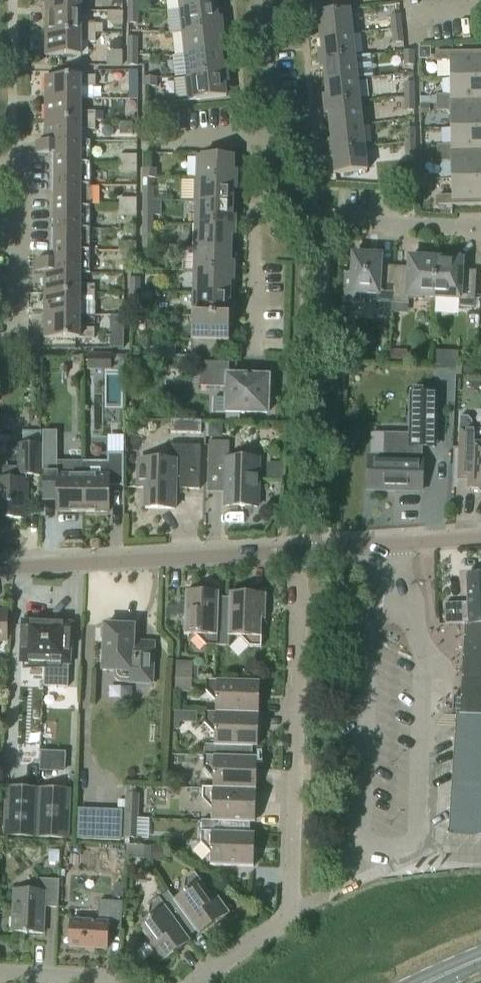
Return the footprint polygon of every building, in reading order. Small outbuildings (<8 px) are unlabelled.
[(45,12),(81,12),(81,0),(45,0),(45,12)] [(129,10),(138,10),(138,0),(129,0),(129,10)] [(180,9),(217,5),(216,0),(179,0),(180,9)] [(217,5),(180,9),(182,32),(223,28),(222,18),(218,19),(217,5)] [(138,10),(129,10),(128,24),(138,24),(138,10)] [(320,37),(353,34),(350,10),(314,14),(315,24),(319,24),(320,37)] [(81,12),(45,12),(45,34),(95,34),(95,25),(81,25),(81,12)] [(122,28),(122,13),(109,13),(109,22),(114,28),(122,28)] [(392,29),(402,28),(400,15),(391,16),(392,29)] [(223,28),(182,32),(185,55),(222,51),(220,37),(224,37),(223,28)] [(402,28),(392,29),(394,43),(403,42),(402,28)] [(95,34),(45,34),(45,56),(80,56),(81,42),(95,42),(95,34)] [(353,34),(320,37),(322,50),(318,51),(319,60),(355,56),(353,34)] [(128,38),(128,52),(137,52),(138,38),(128,38)] [(419,44),(420,51),(420,56),(430,56),(430,43),(419,44)] [(107,60),(107,65),(122,66),(122,52),(113,51),(107,60)] [(223,64),(222,51),(185,55),(187,77),(228,73),(227,64),(223,64)] [(404,65),(414,65),(414,51),(404,51),(404,65)] [(480,77),(480,51),(436,52),(436,61),(450,61),(450,78),(480,77)] [(137,52),(128,52),(128,66),(137,66),(137,52)] [(357,79),(355,56),(319,60),(320,69),(324,69),(325,82),(357,79)] [(229,82),(228,73),(187,77),(190,101),(227,97),(225,83),(229,82)] [(46,76),(46,98),(82,99),(82,86),(96,86),(96,76),(46,76)] [(450,78),(450,95),(436,95),(437,103),(480,103),(480,77),(450,78)] [(144,78),(144,87),(157,87),(157,78),(144,78)] [(137,97),(137,80),(129,79),(129,97),(137,97)] [(357,79),(325,82),(327,96),(323,96),(324,106),(360,102),(357,79)] [(405,97),(414,97),(414,83),(405,83),(405,97)] [(414,97),(405,97),(405,111),(414,111),(414,97)] [(82,99),(46,98),(45,120),(96,120),(96,112),(81,111),(82,99)] [(362,124),(360,102),(324,106),(325,115),(329,114),(330,128),(362,124)] [(437,103),(437,112),(450,111),(451,128),(480,128),(480,103),(437,103)] [(430,106),(422,106),(422,115),(430,115),(430,106)] [(96,112),(96,120),(105,120),(105,112),(96,112)] [(96,120),(45,120),(45,142),(81,142),(81,141),(81,129),(96,129),(96,120)] [(120,122),(119,134),(132,135),(132,122),(120,122)] [(362,124),(330,128),(332,141),(328,141),(329,151),(365,147),(362,124)] [(406,142),(415,142),(415,128),(405,129),(406,142)] [(451,128),(451,146),(437,146),(437,154),(480,153),(480,128),(451,128)] [(81,142),(45,142),(37,142),(37,154),(55,154),(55,207),(91,207),(91,141),(81,141),(81,142)] [(415,156),(415,142),(406,142),(406,156),(415,156)] [(367,171),(365,147),(329,151),(330,160),(333,160),(335,174),(367,171)] [(437,154),(437,162),(451,162),(451,179),(480,179),(480,153),(437,154)] [(137,155),(119,155),(119,164),(137,164),(137,155)] [(197,155),(196,179),(237,180),(237,171),(234,171),(234,156),(197,155)] [(137,164),(119,164),(119,173),(137,173),(137,164)] [(143,179),(153,179),(156,179),(156,169),(143,169),(143,179)] [(143,179),(143,201),(152,201),(153,179),(143,179)] [(196,179),(196,202),(233,203),(233,190),(237,190),(237,180),(196,179)] [(451,179),(452,196),(438,196),(438,205),(440,205),(454,205),(480,205),(480,179),(451,179)] [(137,199),(119,199),(119,208),(137,208),(137,199)] [(143,201),(143,223),(152,223),(152,201),(143,201)] [(196,202),(195,225),(236,226),(236,216),(232,216),(233,203),(196,202)] [(91,207),(55,207),(55,260),(36,260),(36,272),(45,272),(45,273),(81,273),(90,273),(91,207)] [(137,208),(119,208),(119,216),(137,216),(137,208)] [(143,223),(143,233),(143,247),(152,247),(152,223),(143,223)] [(195,225),(194,247),(232,248),(232,235),(235,235),(236,226),(195,225)] [(136,243),(119,243),(119,251),(136,251),(136,243)] [(152,247),(143,247),(143,261),(152,261),(152,247)] [(232,248),(194,247),(194,270),(234,271),(235,262),(231,262),(232,248)] [(137,251),(136,251),(119,251),(119,260),(137,260),(137,251)] [(393,303),(395,267),(380,267),(381,256),(353,255),(352,274),(347,274),(345,303),(361,304),(362,294),(377,295),(377,302),(393,303)] [(409,268),(395,267),(393,303),(409,304),(409,299),(423,300),(423,297),(434,298),(436,259),(410,258),(409,268)] [(436,259),(434,298),(445,298),(444,301),(458,302),(458,307),(474,308),(476,272),(462,271),(462,261),(436,259)] [(234,271),(194,270),(193,293),(230,294),(231,281),(234,281),(234,271)] [(45,273),(45,293),(95,294),(95,285),(81,285),(81,273),(45,273)] [(131,279),(130,293),(140,293),(140,279),(131,279)] [(45,293),(45,315),(81,315),(81,302),(95,302),(95,294),(45,293)] [(140,293),(130,293),(130,306),(140,306),(140,293)] [(193,293),(192,316),(233,317),(233,308),(230,307),(230,294),(193,293)] [(81,315),(45,315),(45,338),(95,338),(95,328),(80,328),(81,315)] [(110,332),(124,332),(124,316),(110,316),(110,332)] [(233,317),(192,316),(191,352),(217,352),(217,340),(229,341),(229,326),(233,326),(233,317)] [(407,351),(390,350),(390,363),(406,364),(407,351)] [(88,372),(112,372),(112,363),(112,355),(88,355),(88,372)] [(269,400),(269,392),(268,392),(268,378),(228,376),(228,364),(201,364),(201,387),(226,387),(226,391),(225,391),(225,399),(226,399),(225,413),(267,414),(268,400),(269,400)] [(411,435),(411,446),(423,446),(435,447),(436,393),(413,393),(411,435)] [(472,428),(472,421),(469,417),(460,417),(457,472),(457,481),(469,482),(469,489),(478,489),(480,493),(480,429),(472,428)] [(201,435),(201,422),(171,422),(171,434),(201,435)] [(209,438),(223,439),(224,425),(209,424),(209,438)] [(4,479),(0,479),(0,518),(24,518),(25,497),(27,497),(27,475),(42,475),(41,433),(23,433),(23,445),(19,445),(19,469),(4,469),(4,479)] [(46,488),(46,500),(57,500),(57,513),(83,513),(84,477),(84,463),(83,463),(68,463),(59,463),(59,433),(46,433),(46,448),(46,463),(46,488)] [(369,457),(368,490),(421,491),(423,446),(411,446),(411,435),(387,434),(386,457),(369,457)] [(257,508),(258,460),(229,459),(229,442),(209,442),(208,486),(221,487),(226,491),(225,507),(257,508)] [(199,491),(201,447),(170,446),(170,462),(138,461),(138,489),(146,489),(145,509),(175,510),(175,490),(199,491)] [(84,477),(83,513),(109,514),(109,488),(109,486),(123,486),(123,455),(109,455),(109,463),(99,463),(84,463),(84,477)] [(281,461),(266,461),(266,477),(281,477),(281,461)] [(445,604),(445,624),(461,624),(466,624),(480,623),(480,575),(467,575),(468,603),(445,604)] [(227,618),(228,598),(198,597),(198,592),(186,592),(184,635),(197,636),(206,646),(217,646),(218,618),(227,618)] [(250,599),(228,598),(227,618),(218,618),(217,646),(229,646),(229,636),(240,637),(250,647),(261,647),(262,620),(265,620),(266,594),(250,593),(250,599)] [(8,644),(9,610),(0,610),(0,643),(8,644)] [(23,622),(21,662),(45,663),(47,623),(23,622)] [(45,663),(44,686),(68,687),(69,664),(70,624),(47,623),(45,663)] [(115,672),(115,675),(115,676),(115,678),(116,679),(116,680),(118,681),(119,682),(120,682),(121,682),(131,683),(152,684),(154,644),(139,643),(139,645),(134,645),(134,627),(118,627),(118,624),(109,623),(109,626),(106,626),(105,630),(102,630),(102,639),(105,639),(104,671),(115,672)] [(451,833),(480,835),(480,623),(466,624),(462,677),(461,697),(453,697),(452,713),(459,714),(456,757),(451,833)] [(176,662),(176,678),(193,679),(193,663),(176,662)] [(193,679),(176,678),(175,693),(192,694),(193,679)] [(215,713),(259,715),(259,702),(254,702),(254,681),(206,679),(206,691),(216,701),(215,712),(215,713)] [(204,744),(204,756),(233,757),(233,746),(252,747),(253,726),(258,726),(259,715),(215,713),(215,712),(205,712),(205,723),(215,733),(214,744),(204,744)] [(177,713),(176,731),(181,731),(181,723),(187,723),(187,713),(177,713)] [(233,757),(204,756),(203,767),(213,777),(213,788),(213,789),(256,791),(256,778),(251,778),(252,747),(233,746),(233,757)] [(6,788),(4,836),(37,837),(39,789),(6,788)] [(213,789),(213,788),(203,788),(202,799),(212,809),(212,820),(212,821),(230,822),(229,832),(249,833),(250,802),(256,802),(256,791),(213,789)] [(39,789),(37,837),(68,839),(70,791),(39,789)] [(126,794),(125,817),(139,817),(140,795),(126,794)] [(123,811),(79,809),(78,840),(121,842),(123,811)] [(139,817),(125,817),(124,838),(138,839),(139,817)] [(212,821),(212,820),(202,820),(201,843),(210,853),(210,865),(253,867),(254,854),(249,854),(249,833),(229,832),(230,822),(212,821)] [(151,845),(127,844),(126,859),(150,860),(151,846),(151,845)] [(164,847),(151,846),(150,860),(164,861),(164,847)] [(183,893),(174,899),(174,900),(184,914),(175,921),(187,937),(213,919),(216,923),(230,913),(214,891),(210,894),(195,872),(185,879),(183,893)] [(58,908),(60,880),(37,878),(36,890),(14,889),(12,932),(24,933),(24,934),(27,934),(28,933),(43,934),(44,907),(58,908)] [(115,885),(114,901),(99,901),(98,922),(71,920),(69,947),(107,949),(108,929),(121,930),(124,885),(115,885)] [(148,940),(144,943),(135,949),(151,970),(174,954),(171,949),(187,937),(175,921),(184,914),(174,900),(174,899),(168,891),(150,905),(148,918),(138,926),(148,940)]
